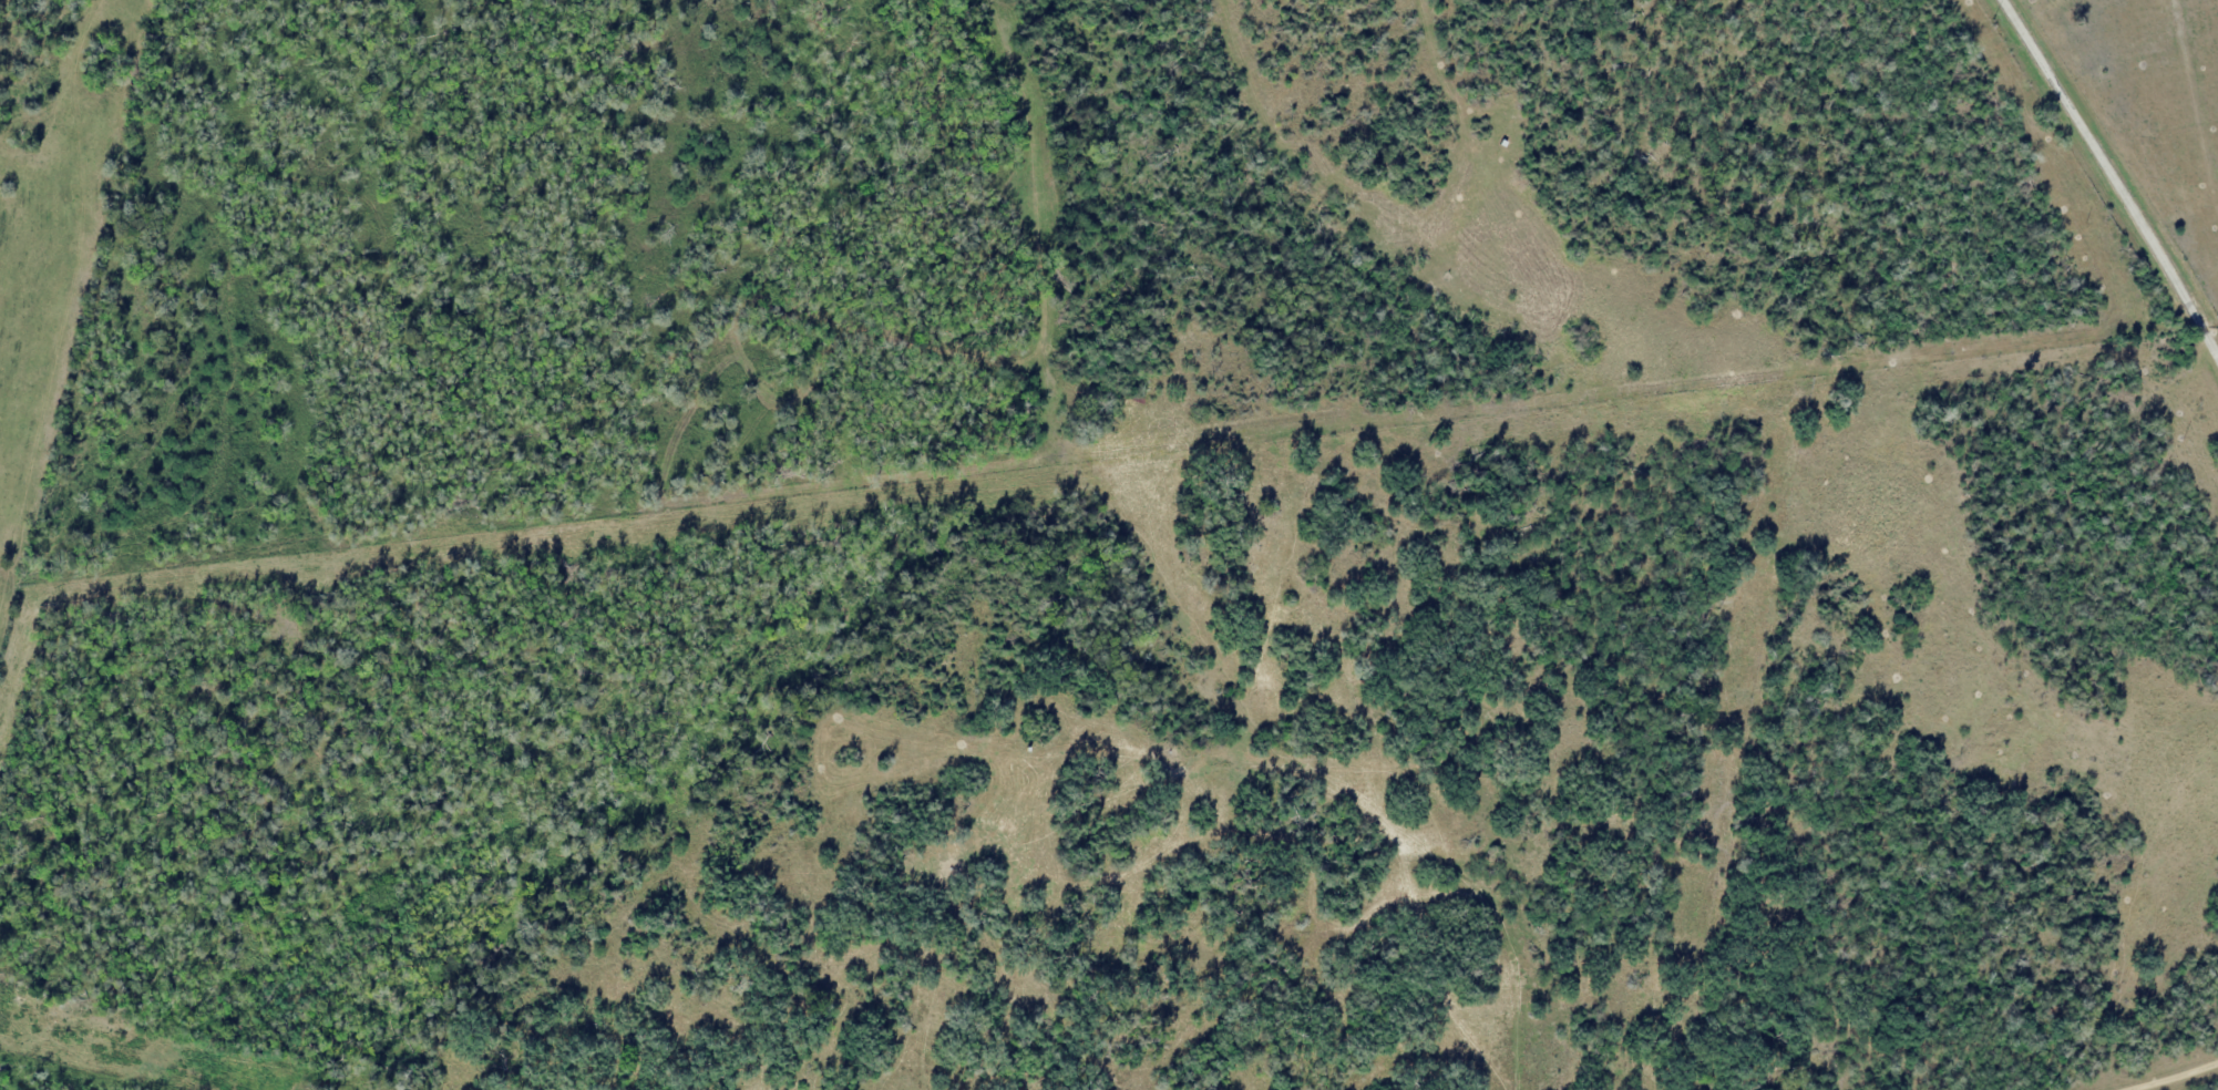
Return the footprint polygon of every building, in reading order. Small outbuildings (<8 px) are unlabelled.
[(1506,140),(1502,145),(1509,150),(1512,144),(1506,140)]
